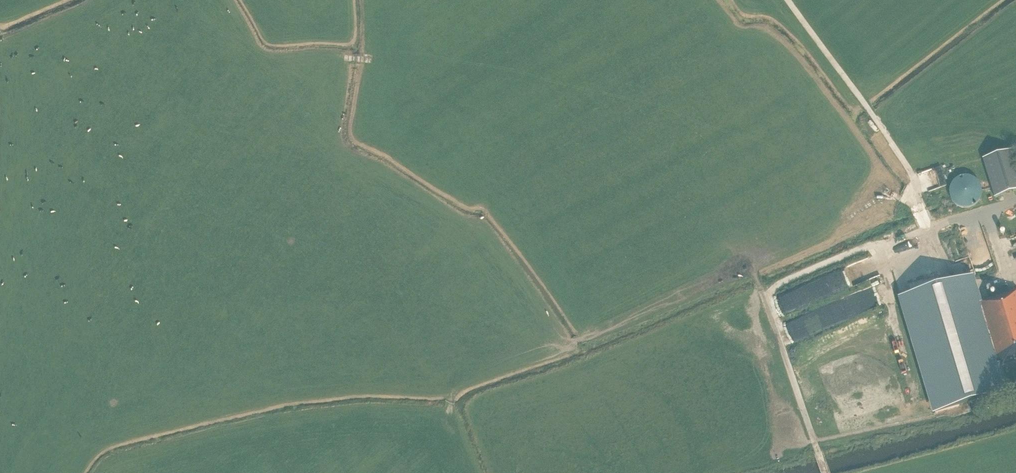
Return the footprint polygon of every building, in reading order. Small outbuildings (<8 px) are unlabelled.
[(982,159),(994,197),(1015,190),(1015,166),(1011,150),(982,159)] [(968,176),(965,175),(963,176),(960,176),(957,178),(955,179),(953,181),(951,183),(950,186),(950,189),(949,191),(950,194),(950,197),(951,199),(953,202),(955,204),(957,205),(960,206),(962,207),(965,207),(968,207),(971,206),(973,205),(976,204),(978,202),(979,199),(980,197),(981,194),(981,191),(981,189),(980,186),(979,183),(978,181),(976,179),(973,178),(971,176),(968,176)] [(1008,397),(999,372),(1015,366),(1015,292),(1009,294),(1006,284),(993,288),(996,296),(982,300),(979,292),(974,294),(968,275),(894,299),(934,421),(1008,397)]
